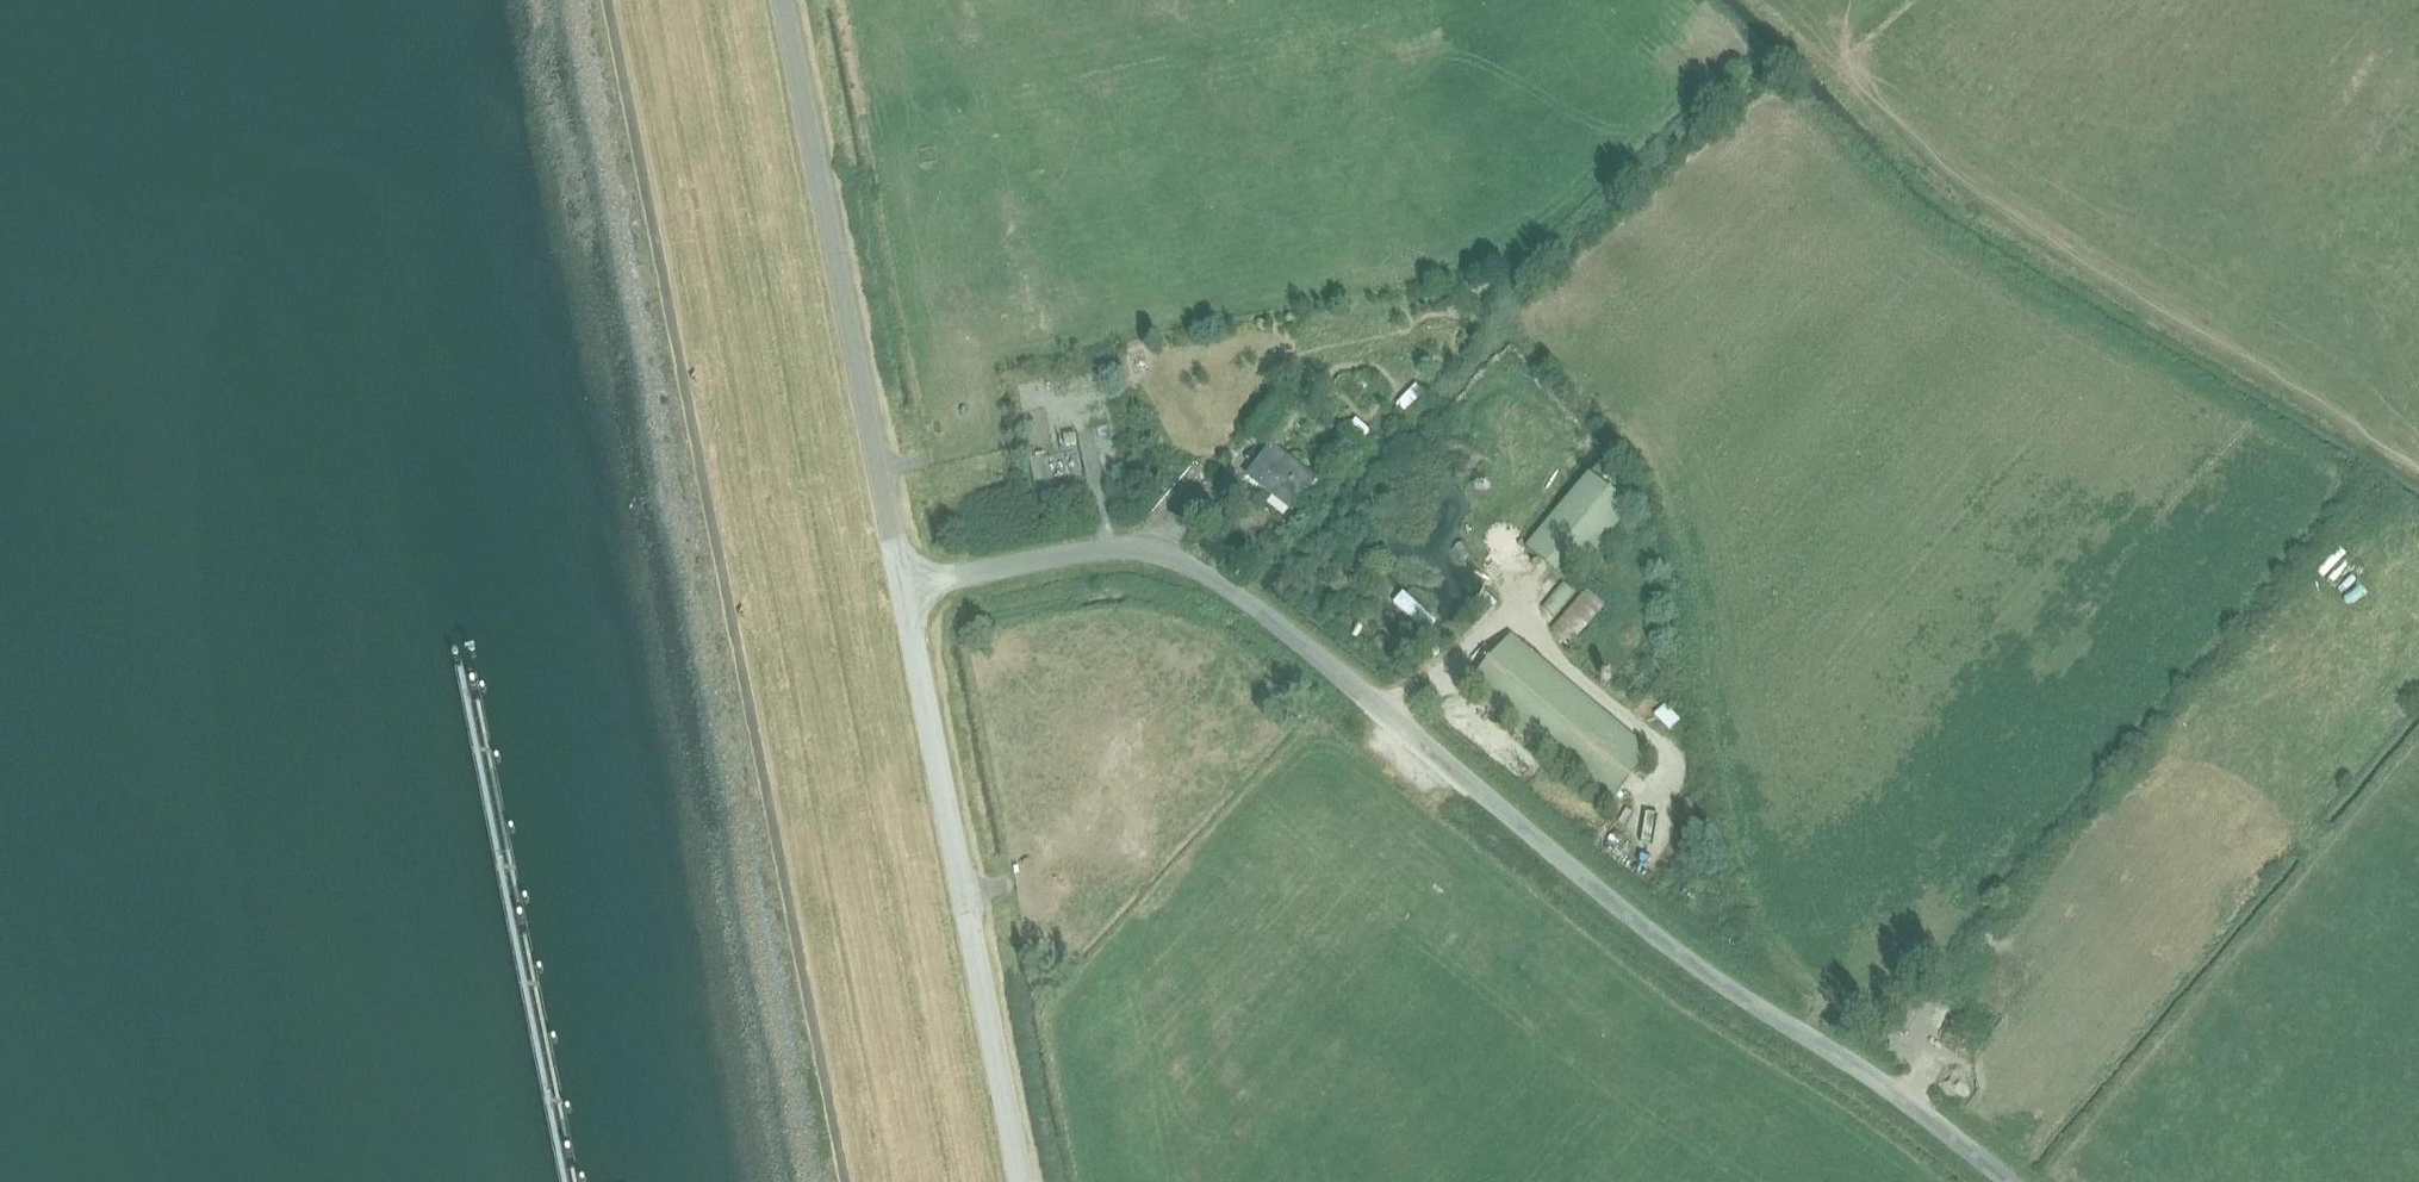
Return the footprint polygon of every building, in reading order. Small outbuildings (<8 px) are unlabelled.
[(1402,410),(1423,387),(1413,378),(1393,401),(1402,410)] [(1062,432),(1065,448),(1030,455),(1036,489),(1089,481),(1079,429),(1062,432)] [(1293,511),(1315,482),(1272,449),(1258,468),(1267,475),(1259,485),(1293,511)] [(1590,473),(1527,548),(1570,584),(1633,509),(1590,473)] [(1512,596),(1525,580),(1514,572),(1502,588),(1512,596)] [(1553,611),(1573,589),(1562,578),(1541,601),(1553,611)] [(1570,649),(1606,606),(1586,590),(1551,632),(1570,649)] [(1403,595),(1394,605),(1426,635),(1436,625),(1403,595)] [(1611,806),(1653,756),(1510,636),(1468,686),(1611,806)] [(1666,706),(1656,717),(1671,732),(1682,722),(1666,706)] [(1597,831),(1589,839),(1597,847),(1605,839),(1597,831)] [(1676,850),(1661,857),(1666,868),(1681,861),(1676,850)]
